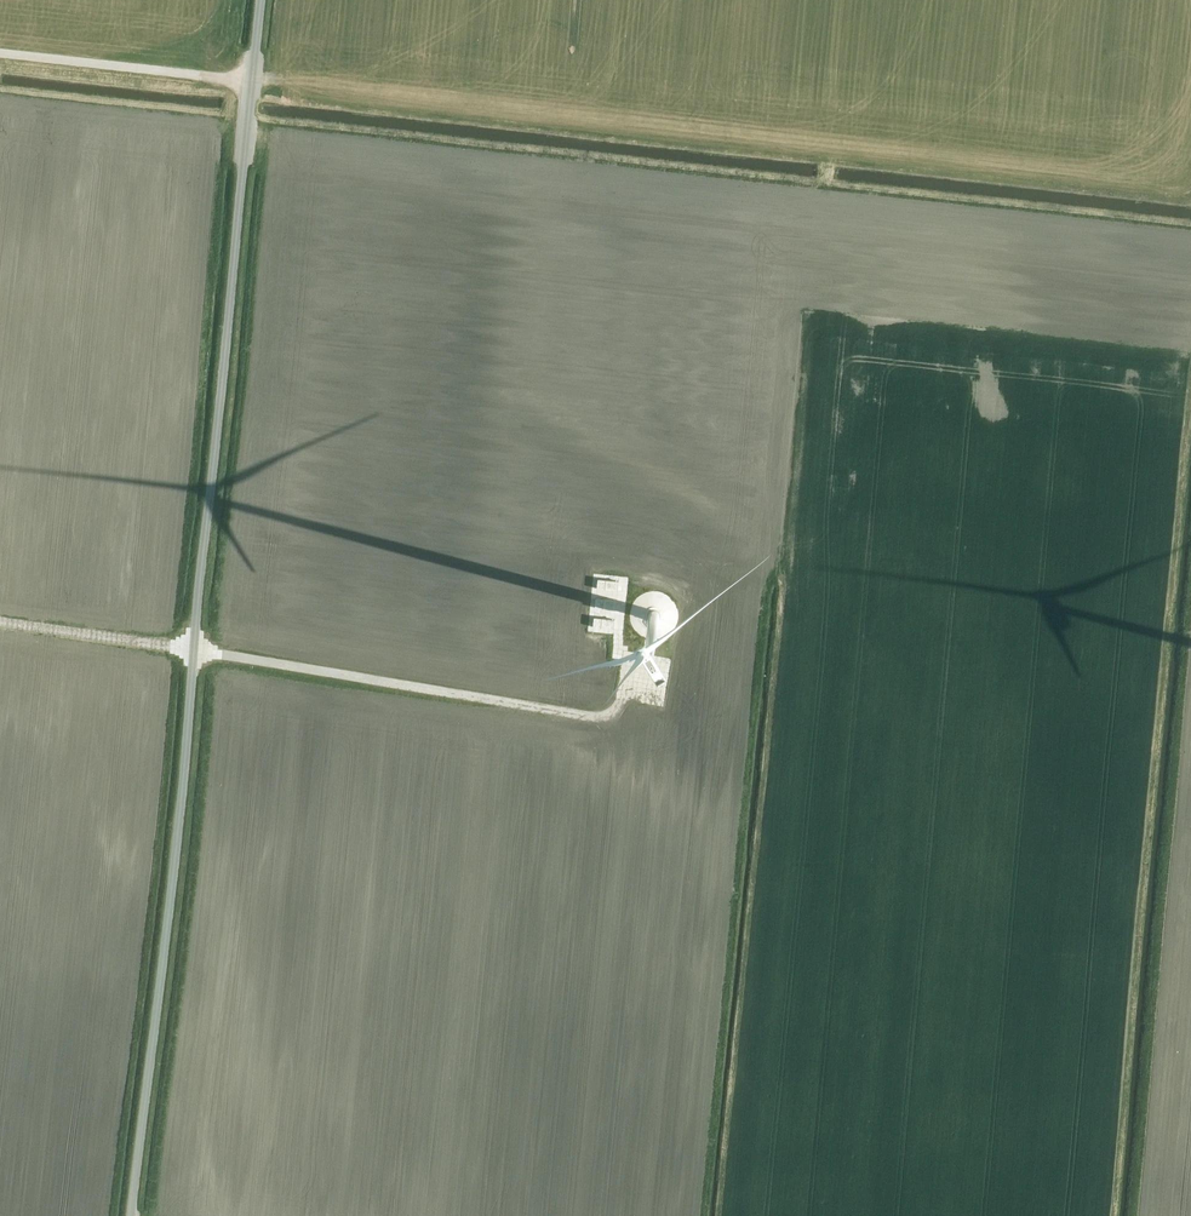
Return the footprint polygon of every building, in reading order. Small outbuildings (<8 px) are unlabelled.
[(598,579),(597,588),(618,591),(619,581),(598,579)] [(596,598),(595,608),(616,610),(617,600),(596,598)] [(660,615),(660,614),(660,613),(659,612),(659,611),(658,611),(657,610),(656,610),(655,609),(654,609),(653,609),(653,610),(652,610),(651,610),(651,611),(650,611),(649,612),(649,613),(649,614),(648,615),(648,616),(649,617),(649,618),(650,619),(651,620),(652,620),(652,621),(653,621),(654,621),(655,621),(656,621),(657,620),(658,620),(658,619),(659,619),(659,618),(660,617),(660,616),(660,615)] [(594,617),(593,627),(614,629),(615,620),(594,617)]
